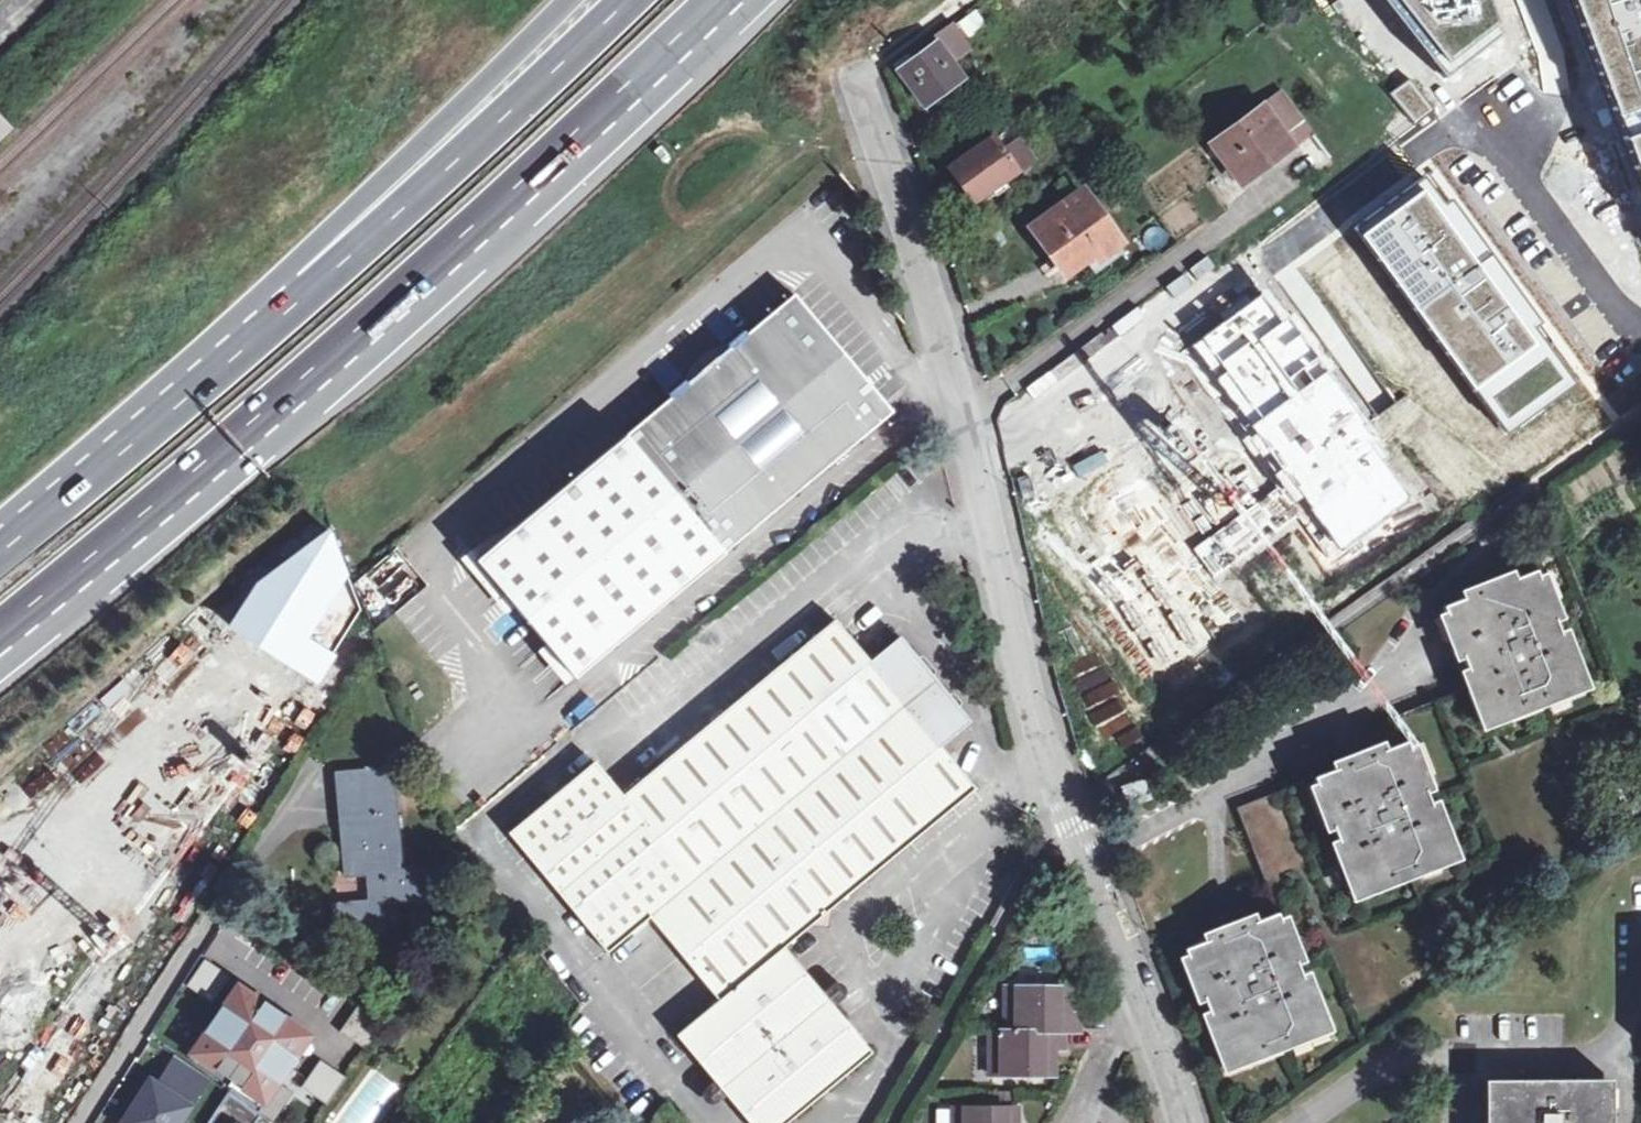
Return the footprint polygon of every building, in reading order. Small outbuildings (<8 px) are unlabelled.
[(1445,75),(1495,33),(1482,0),(1383,0),(1445,75)] [(1640,183),(1640,0),(1571,0),(1640,183)] [(958,19),(969,38),(988,28),(978,9),(958,19)] [(913,63),(900,72),(925,107),(964,80),(952,63),(970,51),(952,25),(932,39),(936,45),(913,63)] [(907,55),(894,64),(900,72),(913,63),(907,55)] [(1429,105),(1408,80),(1392,94),(1413,119),(1429,105)] [(1280,93),(1211,143),(1240,183),(1291,146),(1282,134),(1300,121),(1280,93)] [(11,131),(0,120),(0,141),(11,131)] [(1025,169),(1037,161),(1020,136),(1008,144),(1025,169)] [(993,138),(949,168),(973,203),(1017,173),(993,138)] [(1419,189),(1357,236),(1504,430),(1568,381),(1419,189)] [(1118,242),(1083,193),(1033,230),(1064,273),(1083,260),(1093,253),(1097,257),(1117,243),(1118,242)] [(1093,253),(1083,260),(1093,274),(1124,252),(1117,243),(1097,257),(1093,253)] [(1265,291),(1189,347),(1337,554),(1409,499),(1370,437),(1371,430),(1265,291)] [(669,395),(671,398),(477,560),(575,678),(894,412),(795,294),(747,335),(745,331),(728,346),(730,349),(688,384),(685,381),(669,395)] [(728,346),(685,381),(688,384),(730,349),(728,346)] [(252,584),(227,626),(315,682),(361,610),(351,584),(331,528),(252,584)] [(1102,605),(1141,662),(1202,620),(1164,563),(1102,605)] [(1536,572),(1443,608),(1462,658),(1487,721),(1539,702),(1542,710),(1551,706),(1548,698),(1580,685),(1536,572)] [(834,620),(622,796),(594,763),(508,833),(607,951),(649,916),(717,1002),(677,1035),(748,1122),(788,1122),(870,1056),(783,948),(975,790),(940,748),(971,723),(900,637),(870,662),(834,620)] [(1406,742),(1313,779),(1350,873),(1358,892),(1408,873),(1411,880),(1420,877),(1418,869),(1450,856),(1406,742)] [(392,769),(337,774),(345,876),(369,874),(372,902),(336,906),(338,936),(385,932),(383,903),(441,898),(439,867),(401,871),(392,769)] [(1143,781),(1123,789),(1129,808),(1149,800),(1143,781)] [(1236,930),(1185,950),(1229,1064),(1279,1045),(1283,1052),(1291,1048),(1288,1041),(1321,1027),(1277,914),(1236,930)] [(204,958),(186,985),(212,1002),(230,976),(204,958)] [(309,1036),(237,987),(214,1022),(224,1028),(202,1061),(263,1103),(309,1036)] [(1072,987),(1006,987),(1006,1031),(992,1030),(992,1075),(1056,1076),(1056,1055),(1056,1049),(1065,1049),(1066,1030),(1080,1030),(1080,1024),(1080,1013),(1072,1013),(1072,987)] [(361,1005),(343,1031),(369,1049),(387,1023),(361,1005)] [(224,1028),(214,1022),(192,1054),(202,1061),(224,1028)] [(324,1059),(306,1086),(331,1103),(349,1076),(324,1059)] [(180,1060),(162,1088),(161,1087),(155,1096),(145,1090),(123,1122),(167,1122),(169,1121),(172,1122),(180,1122),(209,1078),(180,1060)] [(151,1080),(145,1090),(155,1096),(161,1087),(151,1080)] [(1493,1082),(1493,1122),(1615,1122),(1615,1083),(1493,1082)] [(262,1115),(230,1093),(210,1122),(257,1122),(262,1115)] [(954,1108),(953,1122),(1019,1122),(1018,1108),(954,1108)]
